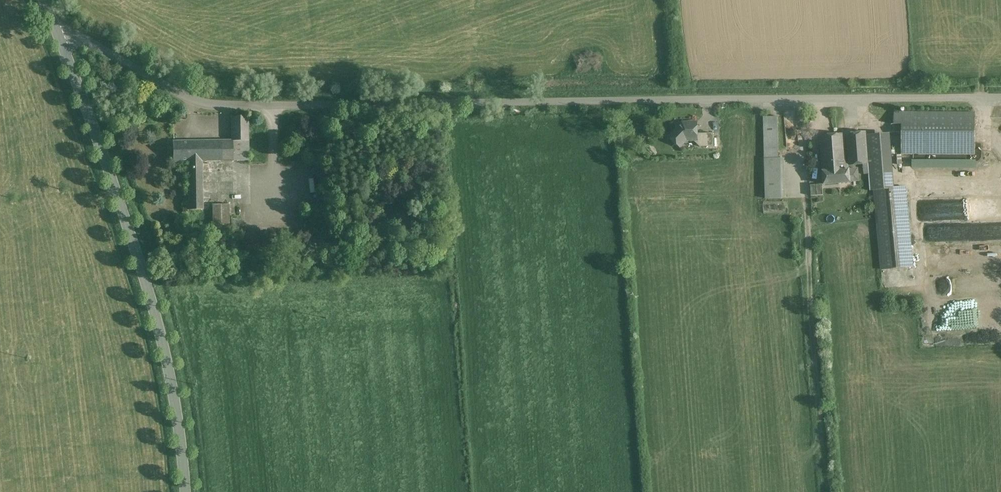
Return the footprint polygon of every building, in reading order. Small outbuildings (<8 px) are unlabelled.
[(796,112),(784,113),(786,146),(799,145),(796,112)] [(975,113),(894,112),(894,124),(901,125),(901,154),(975,155),(975,113)] [(247,117),(231,117),(231,141),(231,142),(232,142),(248,141),(247,117)] [(777,117),(763,117),(764,158),(765,158),(778,158),(777,117)] [(697,134),(697,123),(683,123),(683,124),(677,124),(677,128),(677,129),(670,137),(680,147),(686,140),(692,140),(700,147),(706,147),(706,133),(697,134)] [(866,132),(846,134),(847,139),(848,165),(849,165),(849,166),(863,164),(864,174),(868,174),(867,163),(866,136),(866,132)] [(844,134),(820,136),(822,162),(845,160),(846,165),(848,165),(847,139),(844,139),(844,134)] [(882,135),(866,136),(867,163),(868,174),(870,191),(874,190),(886,189),(882,135)] [(188,141),(173,141),(173,163),(187,162),(189,162),(188,141)] [(231,141),(188,141),(189,162),(202,162),(205,162),(208,162),(233,162),(232,142),(231,142),(231,141)] [(248,141),(232,142),(233,162),(248,161),(248,141)] [(778,158),(765,158),(765,199),(782,198),(781,157),(778,158)] [(845,160),(822,162),(823,172),(824,185),(850,183),(850,182),(859,181),(857,169),(849,170),(849,166),(849,165),(848,165),(846,165),(845,160)] [(189,162),(187,162),(188,187),(202,186),(202,162),(189,162)] [(822,184),(810,185),(811,196),(823,195),(822,184)] [(203,208),(202,186),(188,187),(188,208),(203,208)] [(886,189),(874,190),(881,270),(912,267),(905,187),(886,189)] [(229,235),(229,204),(213,204),(213,235),(229,235)]
